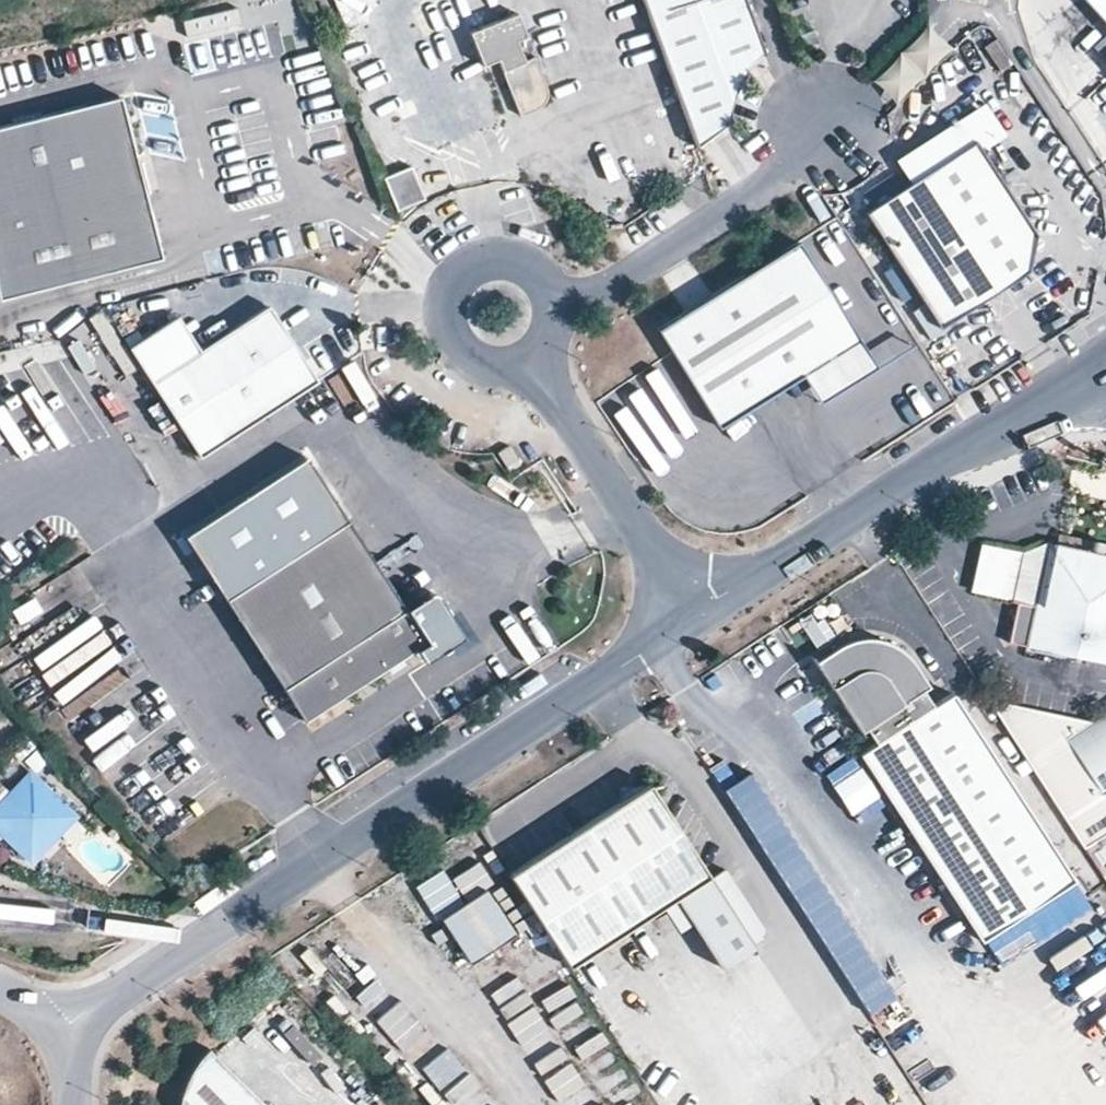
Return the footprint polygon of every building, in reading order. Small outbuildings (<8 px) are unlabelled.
[(482,49),(475,30),(463,0),(383,0),(384,1),(380,2),(376,6),(374,10),(372,15),(373,20),(374,22),(375,24),(365,28),(405,129),(411,126),(414,131),(418,134),(424,137),(432,140),(435,140),(440,138),(442,143),(507,114),(485,58),(482,49)] [(695,147),(727,123),(730,109),(733,98),(738,83),(743,72),(752,61),(761,54),(742,0),(641,0),(695,147)] [(1079,5),(1105,33),(1105,0),(1084,0),(1079,5)] [(497,42),(501,53),(523,109),(542,102),(543,101),(545,101),(546,99),(548,98),(549,97),(550,95),(551,93),(552,91),(552,90),(552,88),(552,87),(552,86),(540,55),(530,59),(522,39),(532,35),(523,12),(475,30),(482,49),(497,42)] [(1091,48),(1105,64),(1105,34),(1091,48)] [(485,58),(501,53),(497,42),(482,49),(485,58)] [(0,130),(0,300),(157,266),(121,104),(0,130)] [(974,135),(863,207),(939,322),(1027,265),(1035,227),(974,135)] [(399,206),(426,194),(413,162),(385,173),(399,206)] [(806,369),(862,333),(799,236),(660,327),(723,423),(806,369)] [(132,352),(202,458),(315,384),(267,310),(198,355),(177,322),(163,331),(146,343),(132,352)] [(136,328),(146,343),(163,331),(154,316),(136,328)] [(879,359),(862,333),(806,369),(823,397),(879,359)] [(118,424),(127,418),(113,392),(103,397),(118,424)] [(228,602),(350,523),(310,462),(188,540),(228,602)] [(350,523),(228,602),(307,723),(421,650),(429,645),(410,615),(350,523)] [(1009,640),(1025,644),(1105,662),(1105,536),(1094,533),(1091,544),(1052,538),(1048,538),(1025,550),(1015,598),(1014,600),(1017,601),(1009,640)] [(1015,598),(1025,550),(984,542),(974,589),(1015,598)] [(439,596),(410,615),(429,645),(421,650),(429,664),(467,639),(439,596)] [(985,935),(1076,876),(957,689),(938,702),(929,687),(935,682),(918,655),(901,650),(888,646),(871,645),(858,648),(843,654),(826,664),(868,729),(874,726),(884,742),(868,752),(985,935)] [(1065,736),(1101,793),(1105,789),(1105,711),(1089,721),(1065,736)] [(1072,716),(1065,736),(1089,721),(1072,716)] [(163,731),(109,775),(127,796),(147,780),(136,767),(170,739),(163,731)] [(720,780),(861,1013),(888,996),(747,764),(720,780)] [(24,851),(26,853),(38,846),(62,822),(69,809),(35,774),(0,810),(0,828),(24,851)] [(656,782),(512,874),(571,966),(680,899),(724,969),(766,941),(769,930),(730,869),(716,878),(656,782)] [(80,819),(69,809),(62,822),(38,846),(26,853),(37,863),(80,819)] [(490,891),(446,919),(474,964),(518,936),(490,891)] [(517,959),(528,984),(557,971),(545,946),(517,959)] [(1091,1035),(1105,1057),(1105,1025),(1091,1035)] [(214,1053),(210,1057),(197,1073),(187,1096),(185,1104),(267,1104),(214,1053)]
